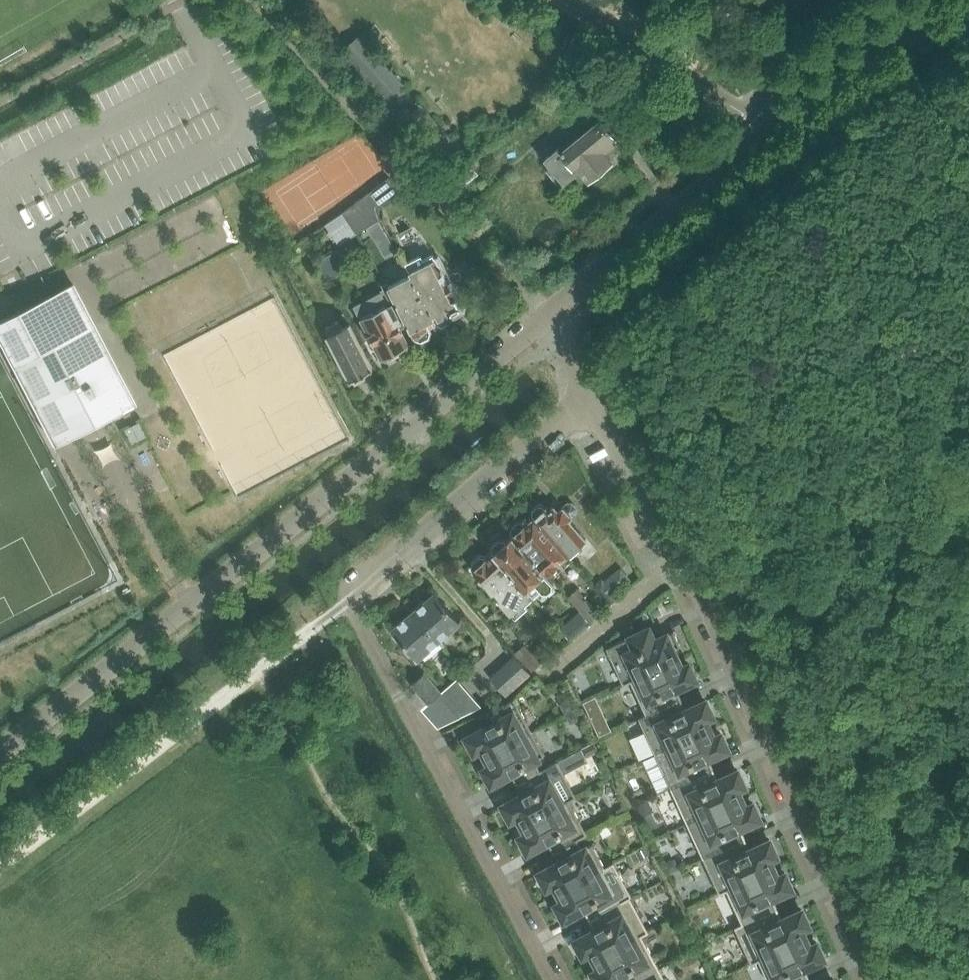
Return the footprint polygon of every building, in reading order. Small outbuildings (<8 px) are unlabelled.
[(401,84),(382,61),(360,37),(342,52),(360,72),(379,94),(384,99),(401,84)] [(588,181),(613,161),(611,159),(617,154),(612,148),(619,142),(600,119),(579,137),(575,132),(574,133),(578,138),(562,152),(559,149),(546,159),(552,166),(547,170),(560,186),(563,184),(563,185),(579,170),(588,181)] [(409,134),(398,122),(390,128),(401,141),(409,134)] [(342,213),(357,233),(379,219),(380,204),(399,189),(390,177),(342,213)] [(357,233),(342,213),(326,224),(330,230),(328,231),(334,240),(336,239),(339,244),(357,233)] [(379,220),(368,226),(369,227),(375,237),(376,239),(387,233),(379,220)] [(358,234),(364,244),(375,237),(369,227),(358,234)] [(339,250),(318,261),(325,275),(337,269),(335,265),(344,261),(339,250)] [(410,272),(414,278),(436,322),(436,323),(443,325),(452,320),(454,314),(452,310),(460,305),(451,287),(436,258),(425,263),(421,255),(406,263),(410,272)] [(474,269),(467,261),(459,268),(465,277),(474,269)] [(388,286),(405,318),(415,338),(421,341),(429,337),(431,330),(428,326),(436,322),(414,278),(396,287),(394,283),(388,286)] [(73,284),(8,317),(69,435),(134,402),(73,284)] [(405,318),(388,286),(387,287),(389,291),(383,294),(390,308),(384,312),(380,304),(361,299),(356,317),(358,321),(362,319),(372,340),(381,358),(409,344),(400,326),(397,321),(405,318)] [(372,367),(363,349),(342,310),(339,312),(343,319),(326,327),(327,334),(341,361),(350,379),(351,378),(356,382),(365,377),(364,377),(364,371),(372,367)] [(567,503),(566,504),(559,510),(554,505),(549,510),(546,506),(546,507),(543,504),(538,504),(532,509),(532,514),(534,517),(533,518),(567,555),(586,538),(569,519),(575,514),(576,508),(572,503),(567,503)] [(513,535),(547,573),(567,555),(533,518),(527,524),(525,521),(524,521),(519,520),(511,527),(511,532),(513,535)] [(513,535),(508,540),(507,541),(505,539),(499,538),(492,544),(492,545),(492,550),(493,552),(530,594),(530,593),(535,598),(543,591),(543,590),(547,590),(548,591),(554,585),(553,585),(553,581),(554,580),(547,573),(513,535)] [(493,552),(489,556),(488,557),(486,555),(485,556),(480,555),(472,561),(472,568),(510,611),(530,594),(493,552)] [(609,604),(617,597),(615,594),(632,580),(620,567),(603,581),(602,579),(594,586),(593,587),(608,605),(609,604)] [(589,621),(598,613),(577,589),(568,597),(589,621)] [(417,608),(413,611),(439,641),(460,623),(434,593),(424,602),(423,600),(416,606),(417,608)] [(406,647),(412,654),(413,653),(418,658),(439,641),(413,611),(393,629),(407,646),(406,647)] [(578,631),(568,620),(560,628),(564,633),(569,638),(578,631)] [(623,683),(677,658),(673,649),(681,646),(674,631),(654,640),(649,628),(607,647),(623,683)] [(531,670),(540,662),(540,661),(532,653),(525,644),(516,652),(531,670)] [(540,661),(550,652),(542,644),(532,653),(540,661)] [(503,666),(519,684),(530,673),(514,656),(503,666)] [(639,718),(681,699),(676,688),(696,679),(689,664),(682,667),(677,658),(623,683),(623,684),(631,681),(646,714),(639,717),(639,718)] [(519,684),(503,666),(490,677),(506,695),(519,684)] [(582,674),(578,666),(573,671),(568,675),(570,679),(582,674)] [(411,684),(417,690),(428,703),(441,692),(425,672),(411,684)] [(457,678),(422,709),(438,727),(482,706),(457,678)] [(428,703),(417,690),(409,698),(419,710),(428,703)] [(532,732),(514,698),(504,703),(504,702),(480,715),(486,727),(467,737),(474,751),(482,747),(486,756),(532,732)] [(574,707),(569,698),(563,701),(562,706),(565,713),(574,707)] [(655,753),(709,728),(705,719),(713,716),(706,701),(686,710),(681,699),(639,718),(655,753)] [(580,718),(575,709),(565,714),(568,720),(574,721),(580,718)] [(611,729),(605,718),(593,724),(598,735),(611,729)] [(671,788),(713,768),(708,758),(728,748),(721,734),(714,737),(709,728),(655,753),(671,788)] [(516,783),(557,761),(540,770),(535,760),(544,755),(532,732),(486,756),(491,765),(484,769),(492,783),(511,773),(516,783)] [(586,756),(598,750),(594,741),(582,748),(586,756)] [(557,761),(516,783),(522,794),(503,804),(511,819),(518,815),(523,824),(575,795),(557,761)] [(687,823),(741,798),(737,789),(745,785),(738,770),(718,779),(713,768),(671,788),(687,823)] [(553,851),(587,833),(569,800),(576,796),(575,795),(523,824),(527,832),(520,836),(528,851),(547,840),(553,851)] [(703,858),(745,838),(740,827),(760,818),(753,803),(746,807),(741,798),(687,823),(703,858)] [(652,811),(647,800),(636,805),(641,816),(652,811)] [(606,825),(598,828),(603,837),(610,833),(606,825)] [(587,833),(553,851),(558,862),(539,872),(547,886),(554,883),(559,891),(605,867),(592,844),(583,849),(577,839),(587,834),(587,833)] [(719,893),(773,868),(769,858),(777,855),(770,840),(750,849),(745,838),(703,858),(719,893)] [(648,854),(645,846),(637,851),(641,858),(648,854)] [(679,869),(676,862),(670,860),(664,863),(669,873),(679,869)] [(613,862),(605,867),(559,891),(564,900),(556,904),(564,918),(583,908),(589,919),(630,897),(629,896),(631,895),(613,862)] [(773,868),(719,893),(727,890),(742,923),(735,927),(777,908),(772,897),(792,888),(785,873),(778,876),(773,868)] [(630,897),(589,919),(595,929),(576,940),(583,954),(591,950),(595,959),(648,931),(630,897)] [(751,962),(805,937),(801,928),(809,925),(802,910),(782,919),(777,908),(735,927),(751,962)] [(595,959),(600,968),(593,972),(597,979),(612,979),(620,976),(622,979),(637,979),(659,968),(641,935),(648,931),(595,959)] [(751,962),(751,963),(759,960),(768,979),(775,979),(779,978),(780,979),(804,979),(809,978),(804,967),(824,958),(817,943),(810,946),(805,937),(751,962)] [(637,979),(665,979),(659,968),(637,979)]
